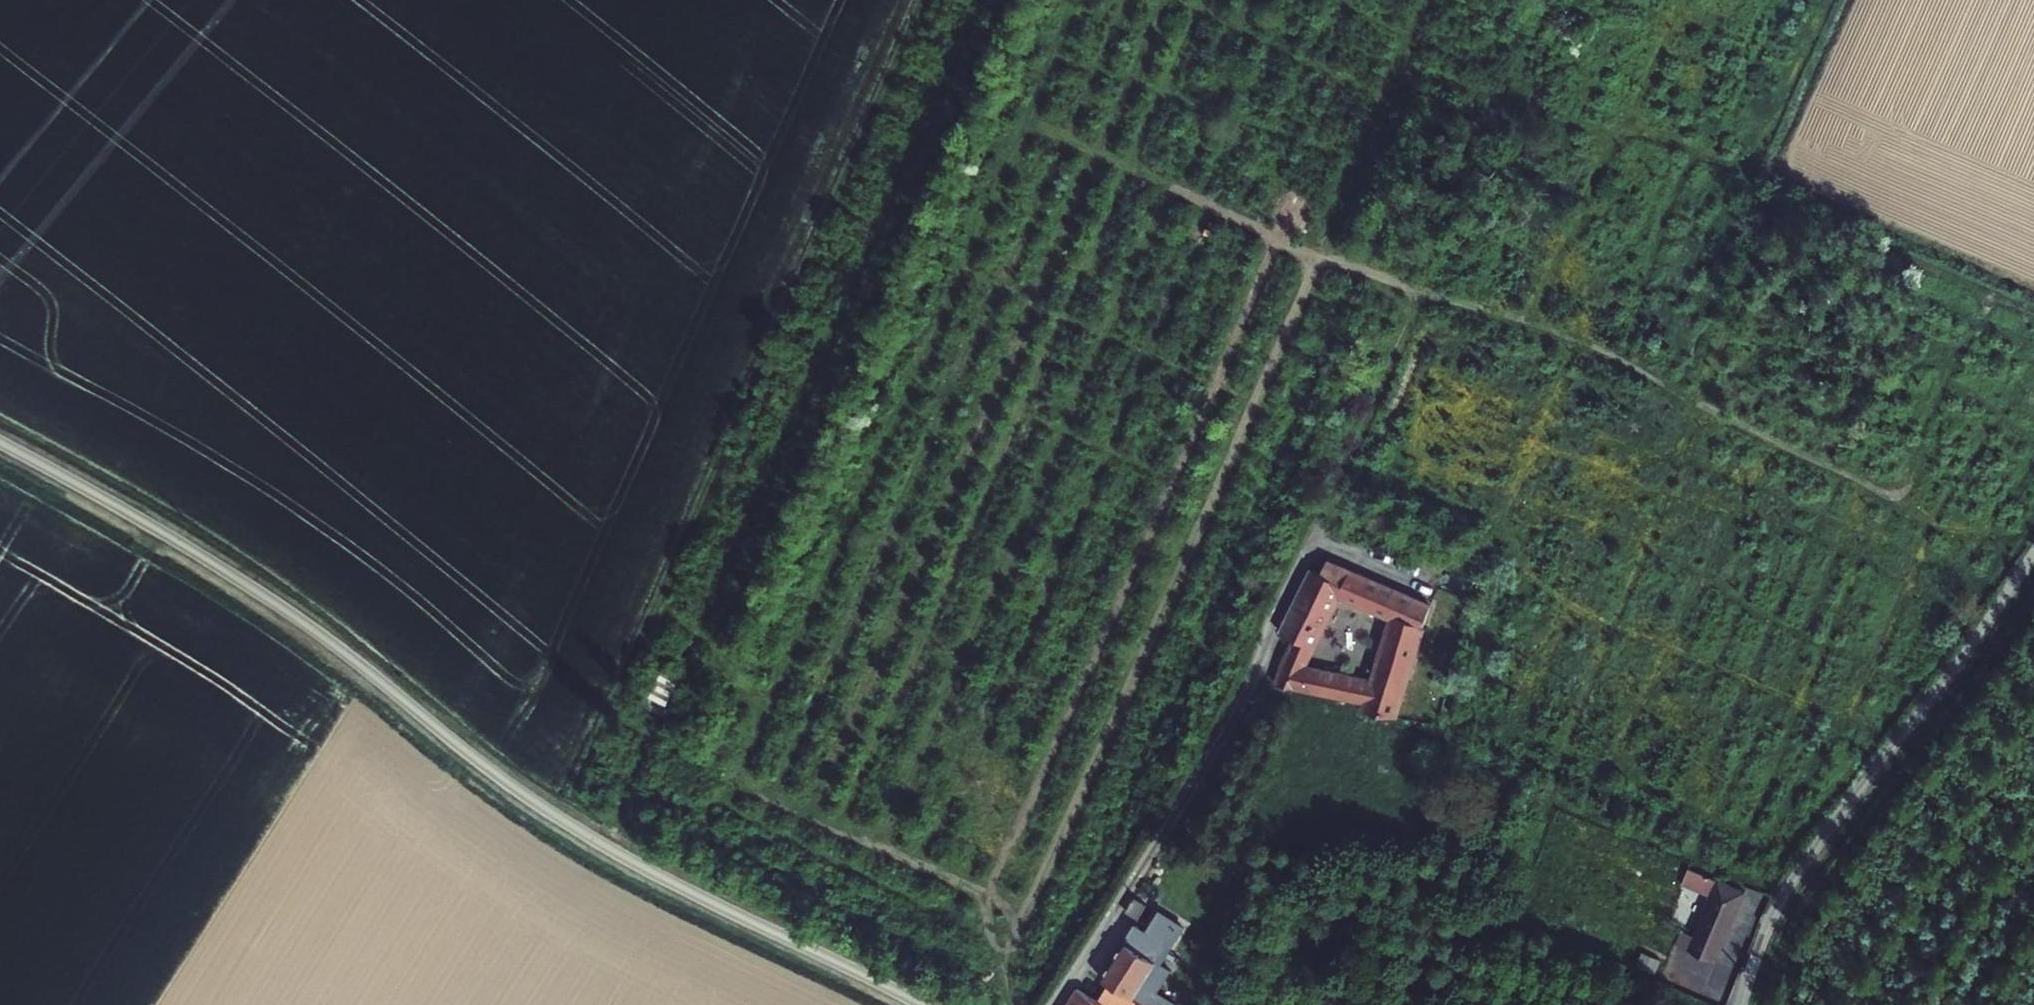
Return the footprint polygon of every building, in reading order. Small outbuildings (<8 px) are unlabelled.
[(1429,601),(1327,553),(1323,567),(1338,596),(1385,618),(1363,673),(1299,659),(1286,689),(1397,718),(1429,601)] [(1299,659),(1338,596),(1323,567),(1309,567),(1274,630),(1287,634),(1269,683),(1286,689),(1299,659)] [(1690,864),(1686,874),(1705,882),(1709,872),(1690,864)] [(1680,923),(1672,942),(1718,961),(1749,889),(1719,877),(1696,930),(1680,923)] [(1133,921),(1106,964),(1160,998),(1170,982),(1151,971),(1169,943),(1133,921)] [(1117,996),(1110,991),(1118,978),(1097,965),(1089,978),(1084,975),(1065,1004),(1112,1004),(1117,996)]
